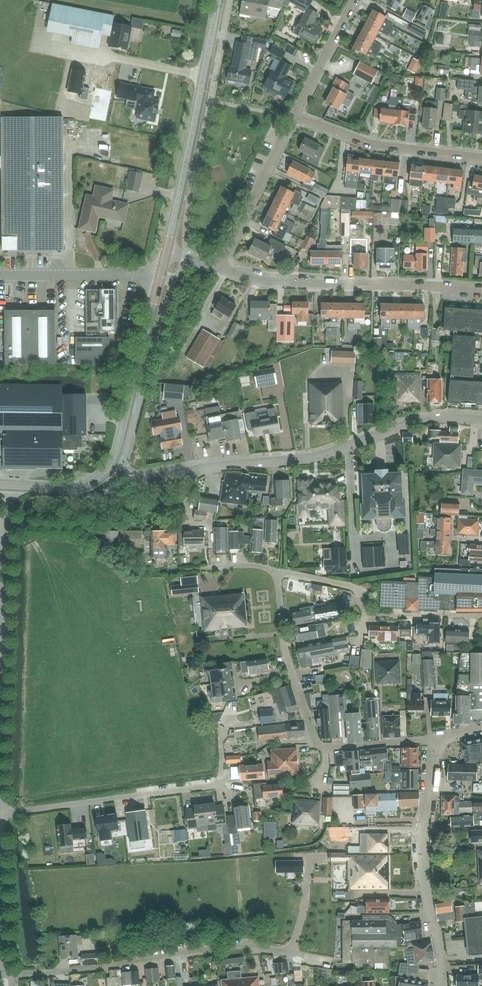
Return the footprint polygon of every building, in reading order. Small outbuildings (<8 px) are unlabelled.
[(240,13),(265,18),(267,7),(281,9),(285,0),(243,0),(240,13)] [(305,5),(307,0),(286,0),(284,5),(288,6),(290,3),(306,11),(308,9),(309,7),(305,5)] [(401,0),(378,0),(385,3),(384,5),(392,8),(396,0),(400,3),(401,0)] [(113,16),(54,4),(49,26),(73,31),(71,42),(97,48),(102,26),(110,28),(113,16)] [(417,20),(426,24),(426,25),(433,10),(425,6),(417,20)] [(416,13),(407,8),(402,17),(412,22),(416,13)] [(319,22),(315,20),(318,14),(308,9),(306,11),(303,19),(302,18),(297,27),(295,26),(292,33),(300,37),(301,35),(315,42),(322,29),(316,26),(319,22)] [(373,11),(368,20),(381,27),(394,34),(394,35),(395,35),(398,30),(392,27),(393,25),(388,23),(389,23),(384,20),(386,17),(373,11)] [(394,34),(381,27),(368,20),(363,30),(375,37),(378,31),(392,39),(394,35),(394,34)] [(424,31),(426,25),(416,21),(414,26),(424,31)] [(126,49),(130,27),(113,23),(109,46),(126,49)] [(474,41),(481,42),(481,32),(481,28),(480,28),(481,26),(468,25),(467,36),(474,36),(474,41)] [(181,31),(172,29),(171,36),(180,38),(181,31)] [(373,41),(375,37),(363,30),(358,39),(379,51),(382,46),(373,41)] [(265,49),(267,41),(243,36),(241,43),(237,42),(232,68),(230,67),(227,80),(237,82),(237,83),(238,85),(242,86),(244,84),(244,83),(249,84),(253,70),(246,69),(248,61),(256,62),(259,48),(265,49)] [(379,51),(358,39),(353,49),(365,56),(367,53),(372,55),(372,54),(376,56),(379,51)] [(413,49),(393,39),(392,41),(386,39),(382,47),(394,53),(398,47),(411,53),(413,49)] [(286,43),(283,49),(285,50),(284,51),(286,52),(293,56),(297,49),(286,43)] [(284,51),(273,45),(269,53),(281,60),(286,52),(284,51)] [(471,63),(481,64),(481,55),(481,59),(469,58),(467,68),(470,68),(471,63)] [(421,62),(413,58),(407,70),(415,74),(421,62)] [(263,87),(271,91),(285,98),(293,82),(285,78),(291,67),(281,61),(275,72),(272,71),(263,87)] [(373,80),(378,71),(360,62),(355,71),(373,80)] [(471,63),(470,68),(470,74),(481,75),(481,64),(471,63)] [(78,67),(74,66),(70,87),(83,90),(81,95),(89,96),(92,85),(85,83),(88,69),(84,68),(84,66),(79,65),(78,67)] [(450,67),(438,65),(437,73),(449,74),(450,67)] [(425,82),(426,72),(419,72),(418,81),(425,82)] [(390,74),(389,83),(398,84),(400,76),(390,74)] [(347,92),(350,86),(336,79),(331,88),(333,89),(325,103),(337,110),(341,103),(348,106),(354,96),(347,92)] [(458,79),(457,89),(472,91),(471,102),(481,103),(481,87),(473,86),(474,81),(458,79)] [(154,90),(130,86),(128,99),(138,102),(136,110),(138,111),(137,119),(155,122),(155,123),(156,123),(160,101),(159,101),(152,99),(154,90)] [(112,91),(97,88),(91,117),(106,120),(112,91)] [(444,102),(446,91),(446,89),(437,88),(435,101),(444,102)] [(393,124),(397,92),(390,91),(388,110),(381,109),(379,122),(393,124)] [(398,92),(397,92),(393,124),(407,125),(408,121),(415,122),(417,108),(411,107),(411,106),(403,105),(404,98),(397,97),(398,92)] [(425,108),(424,108),(421,108),(420,116),(423,116),(422,127),(424,127),(424,129),(426,130),(431,130),(432,130),(433,128),(435,129),(438,102),(426,101),(425,108)] [(451,121),(453,105),(445,104),(443,120),(451,121)] [(459,110),(458,119),(464,120),(463,132),(477,133),(477,129),(481,130),(481,113),(459,110)] [(3,250),(64,250),(63,117),(2,117),(3,250)] [(321,156),(325,149),(319,146),(319,145),(305,138),(299,150),(304,153),(301,159),(316,166),(319,160),(321,156)] [(359,173),(361,160),(348,158),(346,172),(344,188),(357,190),(357,183),(359,173)] [(372,175),(373,161),(361,160),(359,173),(371,175),(372,175)] [(384,176),(386,162),(373,161),(372,175),(371,175),(371,181),(378,182),(379,175),(384,176)] [(316,183),(312,181),(316,173),(293,162),(287,174),(303,182),(301,186),(324,198),(328,189),(316,183)] [(386,162),(384,176),(383,184),(396,185),(399,164),(386,162)] [(423,180),(424,167),(411,165),(409,186),(422,187),(423,180)] [(435,182),(437,168),(424,167),(423,180),(435,182)] [(448,183),(450,170),(437,168),(435,182),(448,183)] [(462,171),(450,170),(448,183),(455,184),(454,189),(463,190),(463,184),(461,184),(462,171)] [(130,171),(128,183),(139,185),(141,173),(130,171)] [(481,175),(481,177),(474,176),(473,183),(468,182),(466,195),(478,197),(481,198),(481,175)] [(113,190),(96,186),(94,197),(87,196),(80,228),(95,231),(98,215),(115,219),(115,216),(125,217),(126,211),(127,211),(128,204),(123,203),(123,204),(110,201),(113,190)] [(281,187),(277,195),(277,196),(290,203),(293,204),(299,207),(302,201),(302,200),(300,199),(302,194),(295,191),(294,193),(281,187)] [(284,213),(290,203),(277,196),(272,207),(284,213)] [(332,208),(333,196),(327,196),(321,207),(322,207),(329,208),(332,208)] [(339,208),(341,196),(333,196),(332,208),(339,208)] [(347,210),(348,197),(341,196),(339,208),(341,208),(341,210),(347,210)] [(357,198),(348,197),(347,210),(351,210),(351,209),(355,209),(357,198)] [(444,214),(446,198),(437,197),(435,213),(444,214)] [(456,199),(446,198),(444,214),(448,214),(449,209),(454,209),(456,199)] [(400,213),(402,201),(392,200),(390,212),(400,213)] [(306,204),(302,201),(299,207),(293,204),(291,209),(296,212),(297,210),(302,212),(306,204)] [(431,206),(423,205),(422,214),(430,215),(431,206)] [(270,210),(266,218),(279,225),(279,223),(289,228),(286,233),(290,234),(295,224),(286,220),(289,215),(285,213),(284,213),(272,207),(270,210)] [(351,214),(351,210),(347,210),(341,210),(341,227),(350,227),(350,214),(351,214)] [(310,251),(310,264),(326,264),(326,244),(326,238),(328,212),(321,211),(320,224),(322,224),(321,237),(321,238),(319,238),(319,243),(317,243),(317,251),(310,251)] [(382,225),(382,213),(374,213),(373,225),(382,225)] [(289,228),(279,223),(279,225),(266,218),(262,226),(275,232),(273,236),(283,241),(286,233),(289,228)] [(472,244),(473,228),(453,227),(452,243),(472,244)] [(426,228),(425,241),(433,242),(434,229),(426,228)] [(472,244),(481,245),(481,229),(473,228),(472,244)] [(308,251),(314,240),(307,236),(301,248),(308,251)] [(268,246),(256,239),(249,253),(265,261),(268,255),(271,257),(274,251),(281,255),(286,246),(271,239),(268,246)] [(326,244),(326,264),(341,264),(341,252),(330,252),(330,244),(326,244)] [(366,269),(366,254),(361,254),(361,244),(350,244),(350,254),(354,254),(354,268),(366,269)] [(399,260),(399,244),(393,244),(393,249),(377,249),(377,269),(393,269),(394,260),(399,260)] [(416,256),(403,256),(403,267),(416,268),(416,270),(426,270),(426,254),(423,254),(424,251),(426,251),(426,244),(416,244),(416,256)] [(466,262),(466,249),(452,248),(450,275),(461,276),(462,262),(466,262)] [(115,290),(112,290),(86,291),(87,337),(75,337),(75,365),(110,364),(110,331),(116,331),(115,290)] [(220,301),(219,301),(216,301),(214,305),(215,308),(216,308),(212,314),(222,320),(225,314),(230,317),(237,306),(222,297),(220,301)] [(276,304),(269,304),(269,302),(251,302),(251,319),(269,319),(269,331),(276,331),(276,304)] [(313,326),(313,314),(308,314),(308,303),(292,302),(292,305),(284,305),(284,311),(292,311),(292,313),(298,313),(298,321),(308,321),(308,326),(313,326)] [(332,318),(332,303),(321,303),(321,317),(331,318),(332,318)] [(343,318),(343,303),(332,303),(332,318),(331,318),(331,322),(331,328),(337,328),(338,318),(343,318)] [(353,318),(354,303),(343,303),(343,318),(348,318),(348,328),(353,328),(353,323),(354,323),(354,318),(353,318)] [(365,304),(354,303),(353,318),(354,318),(354,323),(360,323),(360,324),(364,324),(365,304)] [(391,329),(391,304),(381,304),(380,318),(381,319),(381,329),(391,329)] [(402,319),(402,304),(391,304),(391,329),(397,329),(397,319),(402,319)] [(413,330),(413,304),(402,304),(402,319),(408,319),(407,330),(413,330)] [(424,304),(413,304),(413,330),(420,330),(420,324),(421,324),(421,319),(424,319),(424,304)] [(445,308),(444,328),(481,330),(481,310),(445,308)] [(5,365),(56,365),(55,310),(5,310),(5,365)] [(293,341),(294,315),(277,315),(277,341),(293,341)] [(242,326),(234,322),(227,336),(234,340),(242,326)] [(217,338),(203,329),(186,357),(209,371),(223,342),(220,340),(222,337),(218,335),(217,338)] [(476,337),(456,336),(453,376),(473,378),(476,337)] [(386,348),(386,338),(374,338),(374,348),(386,348)] [(356,351),(331,350),(330,363),(355,364),(356,351)] [(274,369),(254,373),(257,387),(277,384),(274,369)] [(421,402),(421,373),(395,373),(395,402),(421,402)] [(441,402),(441,379),(428,379),(427,402),(432,402),(434,404),(439,404),(441,402)] [(310,425),(343,424),(342,382),(310,383),(310,425)] [(448,403),(449,403),(481,406),(481,385),(473,384),(449,382),(448,403)] [(163,384),(162,398),(181,400),(182,397),(191,397),(192,389),(192,386),(163,384)] [(62,450),(62,435),(62,394),(0,394),(0,459),(4,459),(4,466),(52,467),(52,470),(57,470),(57,467),(62,467),(62,450)] [(85,435),(86,395),(62,394),(62,435),(62,450),(77,450),(77,446),(82,446),(83,435),(85,435)] [(358,424),(374,424),(373,403),(358,404),(358,424)] [(276,417),(274,408),(245,413),(248,430),(254,429),(255,436),(279,431),(276,416),(276,417)] [(162,418),(151,420),(153,435),(159,434),(162,449),(169,447),(182,445),(180,430),(181,430),(179,415),(176,415),(175,410),(161,412),(162,418)] [(239,411),(223,414),(227,439),(227,441),(241,438),(239,428),(242,428),(239,411)] [(187,414),(188,425),(189,425),(197,423),(195,413),(187,414)] [(227,439),(223,414),(207,417),(208,426),(207,426),(210,440),(220,438),(220,441),(227,439)] [(450,432),(447,432),(441,432),(441,430),(430,430),(430,437),(435,437),(434,442),(458,443),(459,426),(450,426),(450,432)] [(403,442),(412,442),(412,433),(402,433),(403,442)] [(461,467),(461,444),(434,443),(433,466),(461,467)] [(464,469),(462,495),(472,496),(473,483),(481,484),(481,471),(464,469)] [(392,518),(406,517),(405,502),(403,502),(401,473),(387,473),(387,470),(376,471),(376,474),(362,475),(364,504),(361,504),(362,519),(376,519),(377,525),(378,529),(381,532),(385,533),(388,531),(391,528),(392,525),(392,518)] [(241,474),(224,472),(221,501),(246,504),(248,489),(266,491),(268,478),(250,475),(250,474),(241,473),(241,474)] [(283,498),(291,498),(290,480),(275,481),(276,497),(270,498),(271,505),(283,504),(283,498)] [(322,485),(322,488),(312,488),(312,481),(299,481),(300,504),(298,504),(299,526),(344,524),(342,500),(337,501),(336,487),(329,487),(329,485),(322,485)] [(217,512),(219,498),(201,495),(199,509),(207,511),(217,512)] [(459,515),(460,503),(441,501),(441,514),(459,515)] [(206,521),(207,511),(199,509),(195,509),(194,519),(206,521)] [(417,524),(417,529),(423,529),(426,529),(426,521),(424,521),(424,513),(416,513),(416,524),(417,524)] [(437,524),(437,529),(437,530),(451,530),(451,518),(437,518),(437,519),(434,519),(434,524),(437,524)] [(457,534),(478,535),(479,519),(458,518),(457,534)] [(277,542),(278,520),(267,519),(265,542),(277,542)] [(251,543),(251,551),(254,551),(254,553),(255,554),(258,554),(259,553),(259,552),(262,552),(263,529),(263,521),(256,521),(255,529),(252,529),(251,536),(243,536),(243,532),(230,532),(230,549),(238,549),(238,543),(251,543)] [(215,550),(229,549),(228,526),(214,527),(215,550)] [(450,542),(451,530),(437,530),(437,529),(430,529),(430,536),(437,537),(436,542),(450,542)] [(142,547),(143,531),(104,530),(104,546),(142,547)] [(184,531),(184,532),(178,532),(179,545),(204,544),(204,530),(184,531)] [(167,545),(176,544),(175,531),(166,531),(152,531),(152,557),(167,557),(167,545)] [(450,554),(450,542),(436,542),(421,541),(420,551),(426,551),(426,548),(436,548),(436,554),(450,554)] [(470,544),(468,559),(471,560),(481,561),(481,545),(470,544)] [(333,572),(346,572),(345,547),(332,548),(332,560),(324,561),(325,572),(333,572)] [(471,560),(468,559),(459,559),(459,568),(460,568),(460,571),(436,570),(435,579),(433,610),(451,611),(451,606),(456,607),(456,612),(481,612),(481,569),(471,568),(471,566),(470,566),(471,560)] [(181,585),(171,586),(172,595),(182,594),(199,592),(198,576),(180,577),(181,585)] [(433,610),(435,579),(419,578),(419,583),(382,581),(381,607),(405,608),(405,611),(412,611),(412,608),(433,610)] [(205,630),(247,626),(244,592),(201,597),(205,630)] [(342,602),(317,607),(319,620),(344,616),(342,602)] [(292,616),(292,619),(294,620),(294,624),(317,620),(319,620),(317,607),(316,605),(302,607),(303,610),(292,612),(293,614),(292,616)] [(407,623),(407,620),(401,620),(401,623),(398,623),(399,637),(412,636),(411,623),(407,623)] [(437,620),(431,620),(431,623),(428,623),(428,624),(423,624),(417,623),(416,623),(416,626),(416,635),(428,635),(428,644),(439,644),(439,628),(440,623),(437,623),(437,620)] [(316,624),(295,628),(298,641),(318,637),(325,636),(323,622),(316,624)] [(397,641),(397,626),(370,625),(370,635),(380,636),(379,640),(397,641)] [(469,643),(469,630),(447,629),(446,642),(469,643)] [(297,651),(298,656),(300,656),(301,659),(302,667),(312,665),(311,657),(349,651),(347,636),(332,639),(332,640),(298,646),(299,651),(297,651)] [(413,643),(405,642),(405,650),(413,650),(413,643)] [(461,653),(454,711),(454,723),(470,723),(470,709),(481,709),(481,653),(461,653)] [(421,654),(412,654),(412,664),(421,664),(421,654)] [(258,671),(269,669),(267,659),(241,662),(242,673),(250,672),(250,675),(258,673),(258,671)] [(423,685),(435,684),(434,659),(422,660),(423,685)] [(377,684),(401,683),(400,660),(376,661),(377,684)] [(211,675),(212,683),(234,681),(233,676),(231,676),(230,669),(232,669),(231,661),(210,664),(211,669),(207,670),(207,676),(211,675)] [(327,683),(325,674),(315,676),(316,684),(327,683)] [(407,693),(408,693),(408,709),(424,709),(424,700),(421,700),(421,693),(412,693),(412,679),(407,679),(407,693)] [(234,685),(234,681),(212,683),(213,690),(209,691),(209,696),(210,696),(210,698),(211,700),(212,702),(214,702),(236,699),(235,692),(233,693),(232,686),(234,685)] [(291,685),(281,688),(271,691),(270,691),(254,696),(257,707),(273,702),(274,704),(276,703),(278,709),(286,706),(286,707),(287,707),(288,713),(298,710),(296,704),(297,704),(291,685)] [(341,720),(347,720),(347,714),(346,694),(342,695),(342,688),(329,689),(333,738),(342,738),(341,720)] [(377,700),(372,701),(366,701),(368,738),(379,738),(377,700)] [(450,700),(432,700),(431,715),(450,715),(450,700)] [(319,719),(317,719),(317,727),(319,726),(320,739),(331,738),(328,701),(323,701),(317,702),(318,710),(319,719)] [(261,723),(273,722),(273,709),(260,710),(261,723)] [(359,713),(347,714),(347,720),(349,743),(361,742),(359,713)] [(383,737),(401,737),(400,716),(395,716),(395,713),(392,713),(392,716),(383,716),(383,737)] [(259,740),(306,736),(304,722),(287,723),(258,727),(259,740)] [(464,742),(464,745),(466,754),(468,764),(481,764),(481,738),(464,742)] [(290,774),(298,774),(297,748),(271,749),(272,761),(267,761),(268,777),(290,775),(290,774)] [(386,748),(373,749),(375,765),(376,765),(377,766),(384,765),(383,759),(387,758),(386,748)] [(418,767),(418,748),(402,748),(402,767),(418,767)] [(375,765),(373,749),(360,751),(362,767),(375,765)] [(345,754),(336,755),(337,767),(346,766),(347,770),(352,770),(352,775),(360,774),(358,751),(345,752),(345,754)] [(263,764),(240,765),(241,779),(264,778),(263,764)] [(481,772),(481,765),(448,764),(448,780),(478,780),(478,776),(481,776),(481,772)] [(404,773),(385,773),(385,783),(395,783),(403,783),(403,789),(417,789),(418,769),(404,770),(404,773)] [(352,775),(349,775),(350,788),(363,786),(370,786),(371,786),(370,773),(360,774),(352,775)] [(266,784),(252,785),(254,800),(283,798),(281,784),(266,786),(266,784)] [(343,784),(334,784),(334,794),(343,794),(343,784)] [(397,808),(397,805),(419,805),(419,792),(397,793),(397,794),(354,795),(354,809),(363,808),(363,805),(377,805),(377,809),(376,809),(376,811),(383,811),(383,808),(397,808)] [(323,797),(323,815),(331,816),(331,797),(323,797)] [(460,797),(454,797),(442,797),(443,814),(459,814),(459,813),(472,813),(472,801),(460,802),(460,797)] [(319,826),(321,801),(292,799),(291,824),(319,826)] [(481,812),(481,801),(474,801),(474,812),(481,812)] [(214,804),(204,805),(206,824),(207,831),(215,830),(218,827),(218,825),(223,824),(226,844),(231,843),(230,834),(229,823),(226,824),(223,805),(215,806),(214,804)] [(194,809),(187,809),(189,828),(196,827),(197,832),(207,831),(206,824),(204,805),(194,806),(194,809)] [(235,815),(228,816),(229,823),(230,834),(238,833),(237,829),(251,827),(248,805),(234,807),(235,815)] [(126,812),(131,849),(145,847),(144,840),(149,840),(145,810),(126,812)] [(262,820),(262,811),(252,811),(253,820),(262,820)] [(476,813),(472,813),(472,815),(450,816),(451,827),(474,826),(474,824),(478,824),(480,822),(480,821),(481,821),(481,813),(476,813)] [(116,814),(96,817),(98,832),(99,832),(100,840),(112,839),(111,831),(119,830),(116,814)] [(275,822),(264,822),(264,838),(275,838),(275,822)] [(71,825),(58,827),(60,853),(74,851),(73,844),(73,841),(87,839),(85,828),(72,829),(71,825)] [(185,830),(175,831),(176,841),(186,840),(185,830)] [(471,831),(472,843),(481,842),(481,830),(471,831)] [(367,852),(388,852),(388,833),(367,833),(367,852)] [(100,853),(96,854),(97,865),(105,865),(104,856),(100,853)] [(347,854),(347,853),(330,853),(330,861),(347,861),(347,860),(347,854)] [(347,860),(347,882),(348,882),(348,889),(389,889),(388,854),(347,854),(347,860)] [(276,860),(276,873),(302,873),(302,860),(276,860)] [(358,913),(389,912),(389,899),(367,899),(367,905),(358,906),(358,913)] [(450,900),(439,902),(436,902),(437,914),(439,913),(440,920),(455,918),(454,911),(452,912),(450,900)] [(468,954),(472,954),(472,955),(481,954),(481,902),(465,904),(465,908),(456,907),(457,921),(465,921),(468,954)] [(396,933),(394,921),(395,921),(389,914),(363,915),(363,920),(343,920),(343,963),(365,963),(365,968),(373,968),(373,962),(389,962),(389,947),(397,946),(397,933),(396,933)] [(396,922),(395,921),(394,921),(396,933),(397,933),(397,946),(409,944),(408,939),(422,937),(422,934),(424,934),(421,921),(397,925),(396,922)] [(77,943),(82,943),(81,935),(77,936),(77,935),(61,936),(62,958),(78,957),(77,943)] [(432,941),(413,944),(416,963),(419,963),(434,960),(432,941)] [(82,955),(83,962),(98,961),(97,954),(82,955)] [(220,959),(221,965),(245,963),(244,957),(220,959)] [(287,962),(274,963),(275,973),(288,972),(287,962)] [(419,968),(419,963),(416,963),(408,963),(401,963),(399,971),(410,972),(409,978),(429,982),(429,969),(419,968)] [(167,979),(176,979),(175,966),(166,966),(167,979)] [(159,968),(146,970),(147,983),(160,981),(159,968)] [(132,985),(131,971),(122,972),(123,985),(132,985)] [(244,978),(243,971),(230,972),(230,980),(222,980),(223,985),(259,985),(258,977),(244,978)] [(456,975),(456,985),(479,985),(479,983),(481,983),(481,975),(456,975)] [(118,976),(107,977),(108,985),(119,985),(118,976)] [(396,985),(428,985),(429,982),(409,978),(396,976),(396,982),(396,985)]
